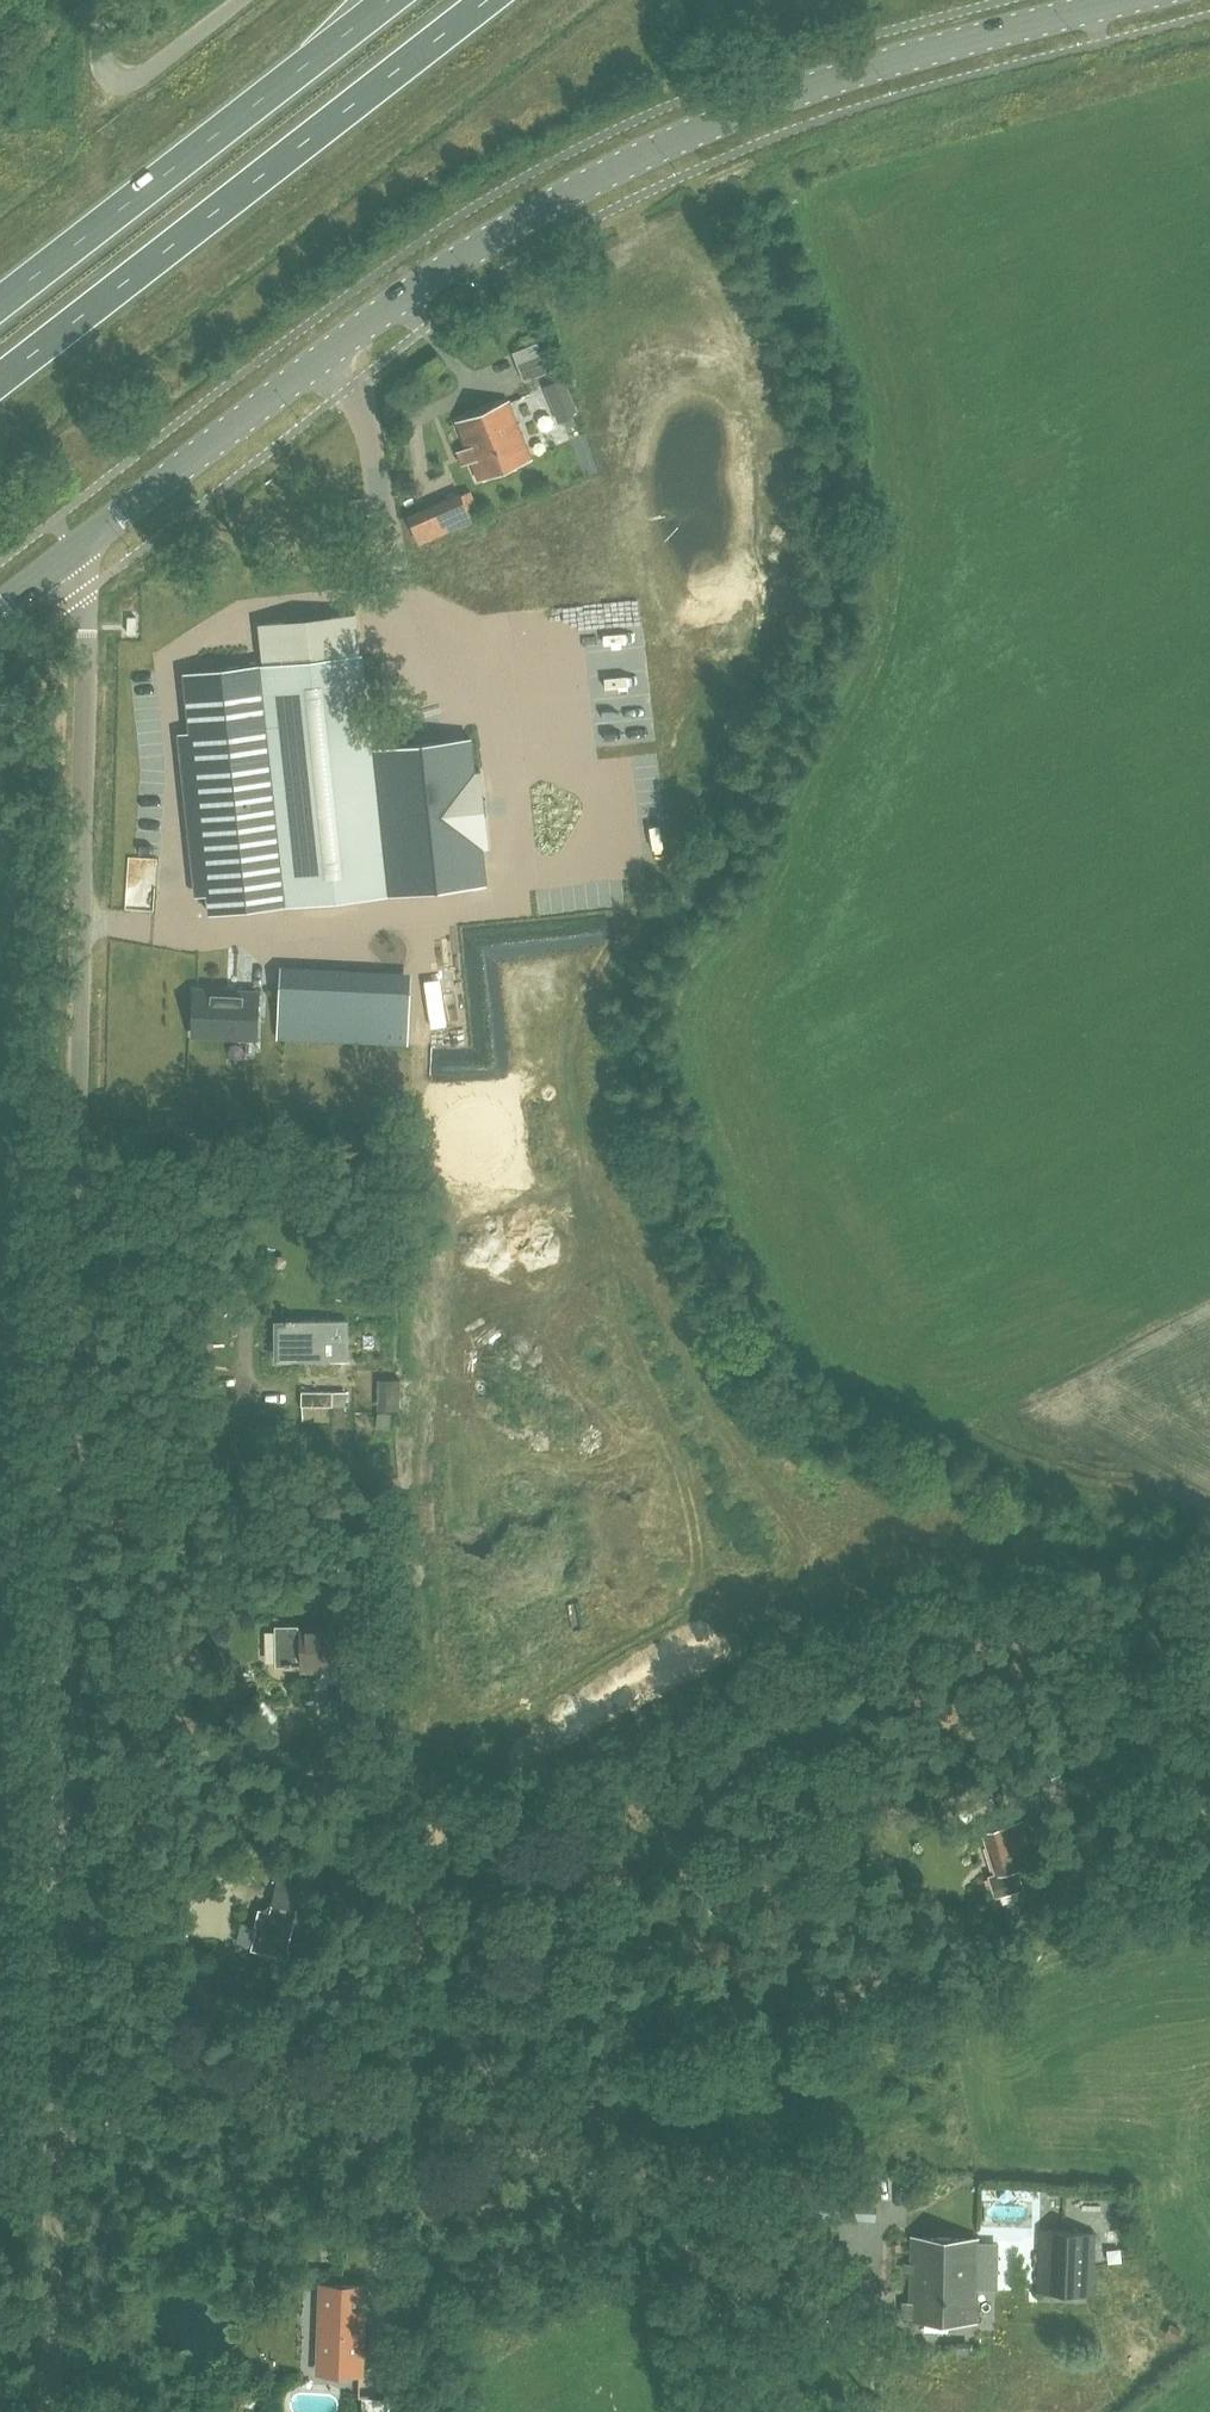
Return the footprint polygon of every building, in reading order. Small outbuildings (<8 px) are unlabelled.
[(513,351),(525,381),(551,370),(540,341),(513,351)] [(544,386),(551,403),(572,395),(566,378),(544,386)] [(532,458),(510,402),(458,422),(479,478),(532,458)] [(420,544),(447,532),(434,504),(407,516),(420,544)] [(261,665),(185,673),(191,731),(208,894),(210,912),(487,883),(483,847),(488,847),(485,817),(488,816),(488,815),(485,816),(483,800),(486,800),(486,799),(483,799),(480,771),(475,771),(472,738),(373,748),(363,653),(360,653),(356,614),(316,619),(315,615),(314,615),(315,619),(301,620),(301,617),(300,617),(300,620),(259,625),(264,664),(261,664),(261,665)] [(367,987),(364,1042),(408,1044),(411,989),(367,987)] [(196,990),(194,1033),(256,1036),(258,993),(196,990)] [(348,1359),(347,1319),(298,1320),(298,1318),(286,1318),(287,1360),(348,1359)] [(379,1379),(379,1410),(402,1411),(402,1379),(384,1379),(379,1379)] [(347,1391),(306,1393),(302,1393),(303,1420),(330,1419),(330,1404),(348,1404),(347,1391)] [(339,1667),(337,1628),(305,1629),(305,1625),(276,1626),(278,1665),(300,1664),(301,1672),(321,1672),(322,1668),(339,1667)] [(998,1874),(990,1876),(996,1897),(1024,1888),(1022,1882),(1031,1879),(1027,1866),(1036,1863),(1022,1822),(985,1834),(998,1874)] [(288,1953),(298,1913),(295,1913),(298,1898),(275,1892),(270,1916),(259,1913),(255,1929),(259,1931),(254,1952),(275,1957),(274,1960),(288,1963),(290,1954),(288,1953)] [(584,2103),(587,2093),(575,2091),(573,2101),(584,2103)] [(878,2172),(780,2165),(777,2213),(876,2219),(878,2172)] [(1097,2232),(1042,2230),(1040,2292),(1094,2294),(1097,2232)] [(1004,2236),(988,2236),(987,2254),(1003,2255),(1004,2236)] [(914,2237),(912,2320),(977,2322),(979,2239),(914,2237)] [(320,2369),(320,2371),(322,2371),(339,2372),(341,2372),(359,2372),(360,2372),(360,2371),(361,2353),(363,2285),(323,2284),(321,2352),(320,2369)] [(392,2399),(392,2411),(418,2411),(418,2399),(392,2399)]
